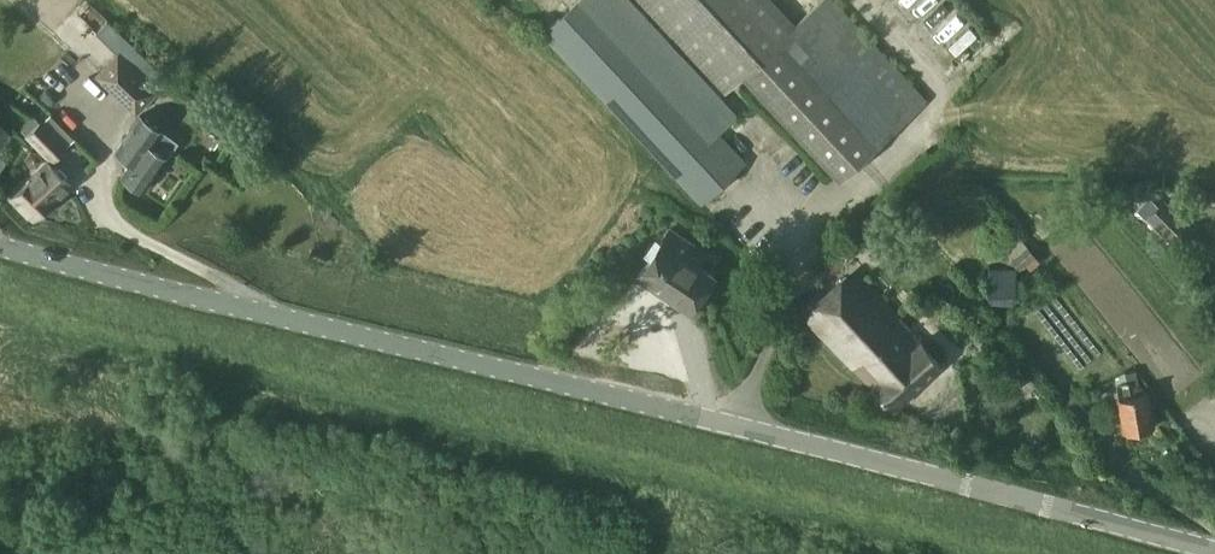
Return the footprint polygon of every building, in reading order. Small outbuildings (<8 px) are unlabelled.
[(745,163),(717,132),(736,114),(630,0),(578,0),(543,33),(702,203),(745,163)] [(726,91),(743,75),(840,180),(926,101),(839,0),(821,0),(799,21),(779,0),(641,0),(726,91)] [(115,53),(94,73),(132,113),(155,91),(165,81),(106,24),(96,34),(115,53)] [(132,133),(119,153),(129,160),(119,175),(141,190),(165,155),(175,139),(163,131),(143,117),(132,133)] [(26,135),(51,161),(67,146),(41,120),(26,135)] [(9,131),(0,126),(0,146),(9,131)] [(41,161),(38,154),(31,152),(26,158),(29,166),(36,167),(41,161)] [(33,223),(71,184),(48,161),(10,199),(33,223)] [(1174,247),(1193,229),(1166,200),(1146,219),(1174,247)] [(637,276),(657,290),(689,311),(714,275),(697,264),(705,252),(670,228),(637,276)] [(1018,236),(1004,249),(1013,260),(1028,247),(1018,236)] [(1039,260),(1028,247),(1013,260),(1025,273),(1039,260)] [(1014,304),(1015,268),(1002,267),(1001,304),(1014,304)] [(860,275),(808,323),(893,409),(942,363),(860,275)] [(1128,381),(1117,383),(1119,397),(1118,397),(1119,402),(1124,431),(1154,426),(1151,402),(1149,392),(1139,394),(1135,370),(1127,372),(1128,381)] [(1122,372),(1116,376),(1117,383),(1128,381),(1127,372),(1122,372)]
